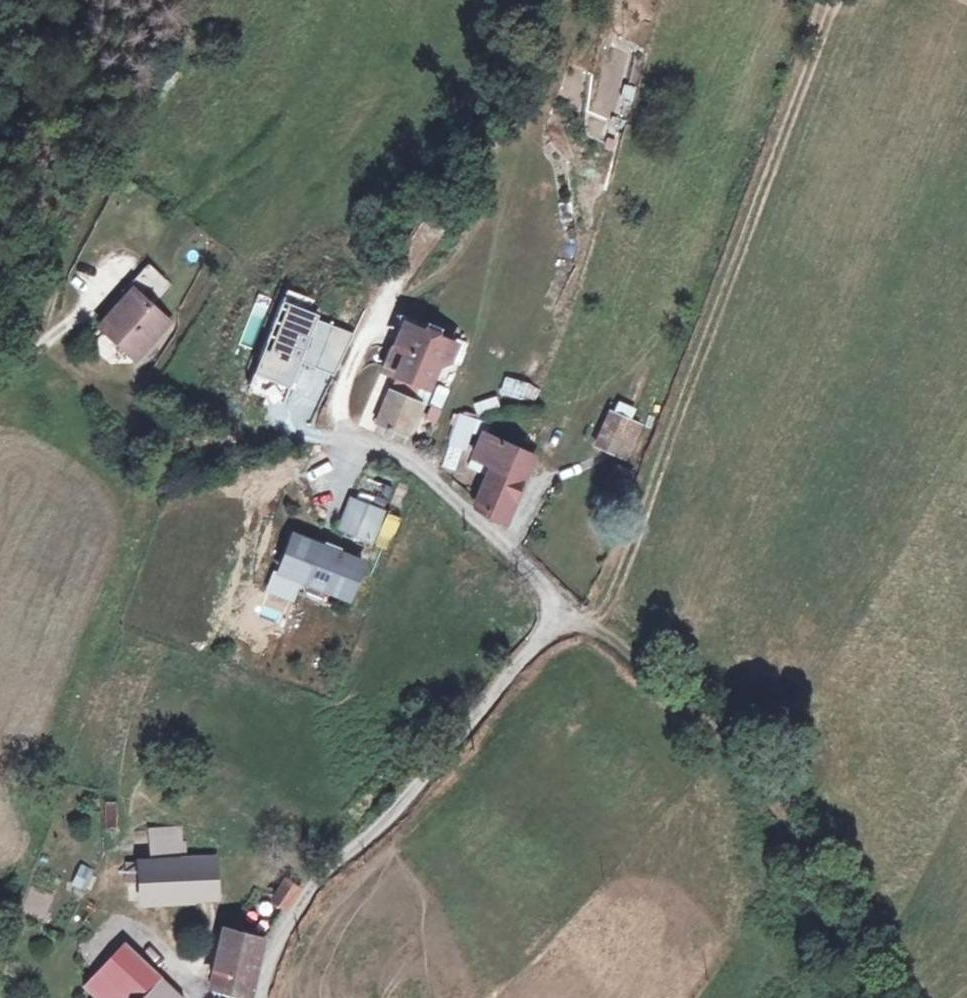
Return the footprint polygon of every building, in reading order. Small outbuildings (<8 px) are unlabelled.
[(618,103),(631,106),(636,87),(623,84),(618,103)] [(602,85),(600,111),(613,113),(615,87),(602,85)] [(114,332),(125,320),(135,311),(113,288),(92,310),(96,314),(74,335),(62,346),(95,380),(130,347),(123,340),(121,341),(114,332)] [(96,314),(92,310),(71,331),(74,335),(96,314)] [(454,363),(457,353),(462,341),(447,336),(442,347),(394,329),(373,382),(384,384),(381,392),(363,437),(395,448),(421,374),(431,369),(436,357),(454,363)] [(537,403),(541,386),(504,376),(500,393),(537,403)] [(627,459),(644,409),(613,398),(595,447),(627,459)] [(464,473),(476,417),(456,413),(444,468),(464,473)] [(539,455),(493,432),(488,433),(477,454),(499,464),(479,507),(507,527),(539,455)] [(340,528),(369,540),(379,514),(350,502),(340,528)] [(328,588),(348,596),(361,563),(339,555),(341,550),(327,544),(325,550),(296,538),(284,571),(313,582),(315,576),(331,582),(328,588)] [(313,582),(328,588),(331,582),(315,576),(313,582)] [(149,854),(184,851),(182,825),(147,828),(149,854)] [(219,892),(215,854),(183,858),(185,898),(219,892)] [(185,898),(183,858),(135,864),(136,867),(137,882),(140,905),(185,898)] [(79,863),(71,886),(86,891),(94,868),(79,863)] [(137,882),(136,867),(120,868),(123,884),(137,882)] [(299,892),(279,888),(271,906),(284,915),(299,892)] [(260,935),(225,929),(215,981),(250,988),(255,973),(260,935)] [(107,956),(80,984),(93,997),(147,997),(148,997),(149,997),(171,997),(152,983),(143,992),(107,956)] [(250,988),(215,981),(213,991),(247,997),(250,988)]
